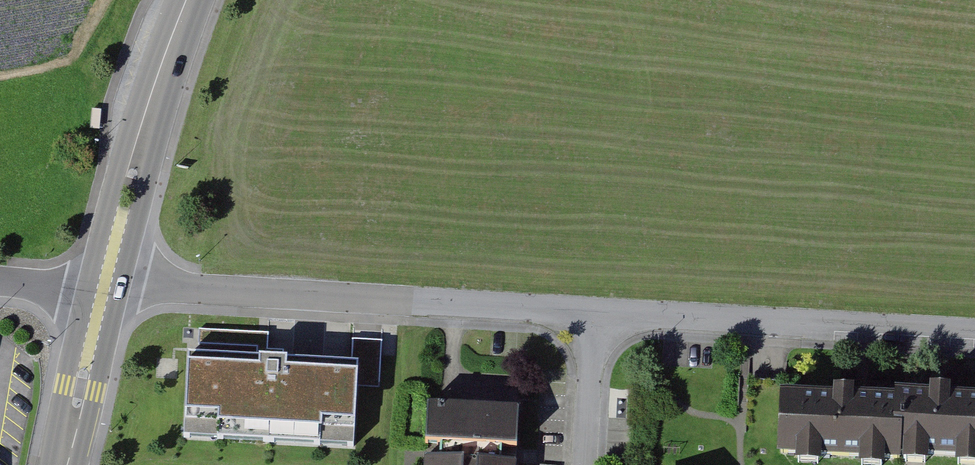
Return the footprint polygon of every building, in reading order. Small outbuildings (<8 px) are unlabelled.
[(274,355),(193,351),(188,438),(359,448),(364,361),(274,355)] [(790,388),(787,448),(974,457),(974,397),(790,388)] [(429,404),(427,441),(442,442),(441,456),(424,456),(424,464),(516,464),(517,460),(502,459),(503,446),(516,446),(518,408),(429,404)]
